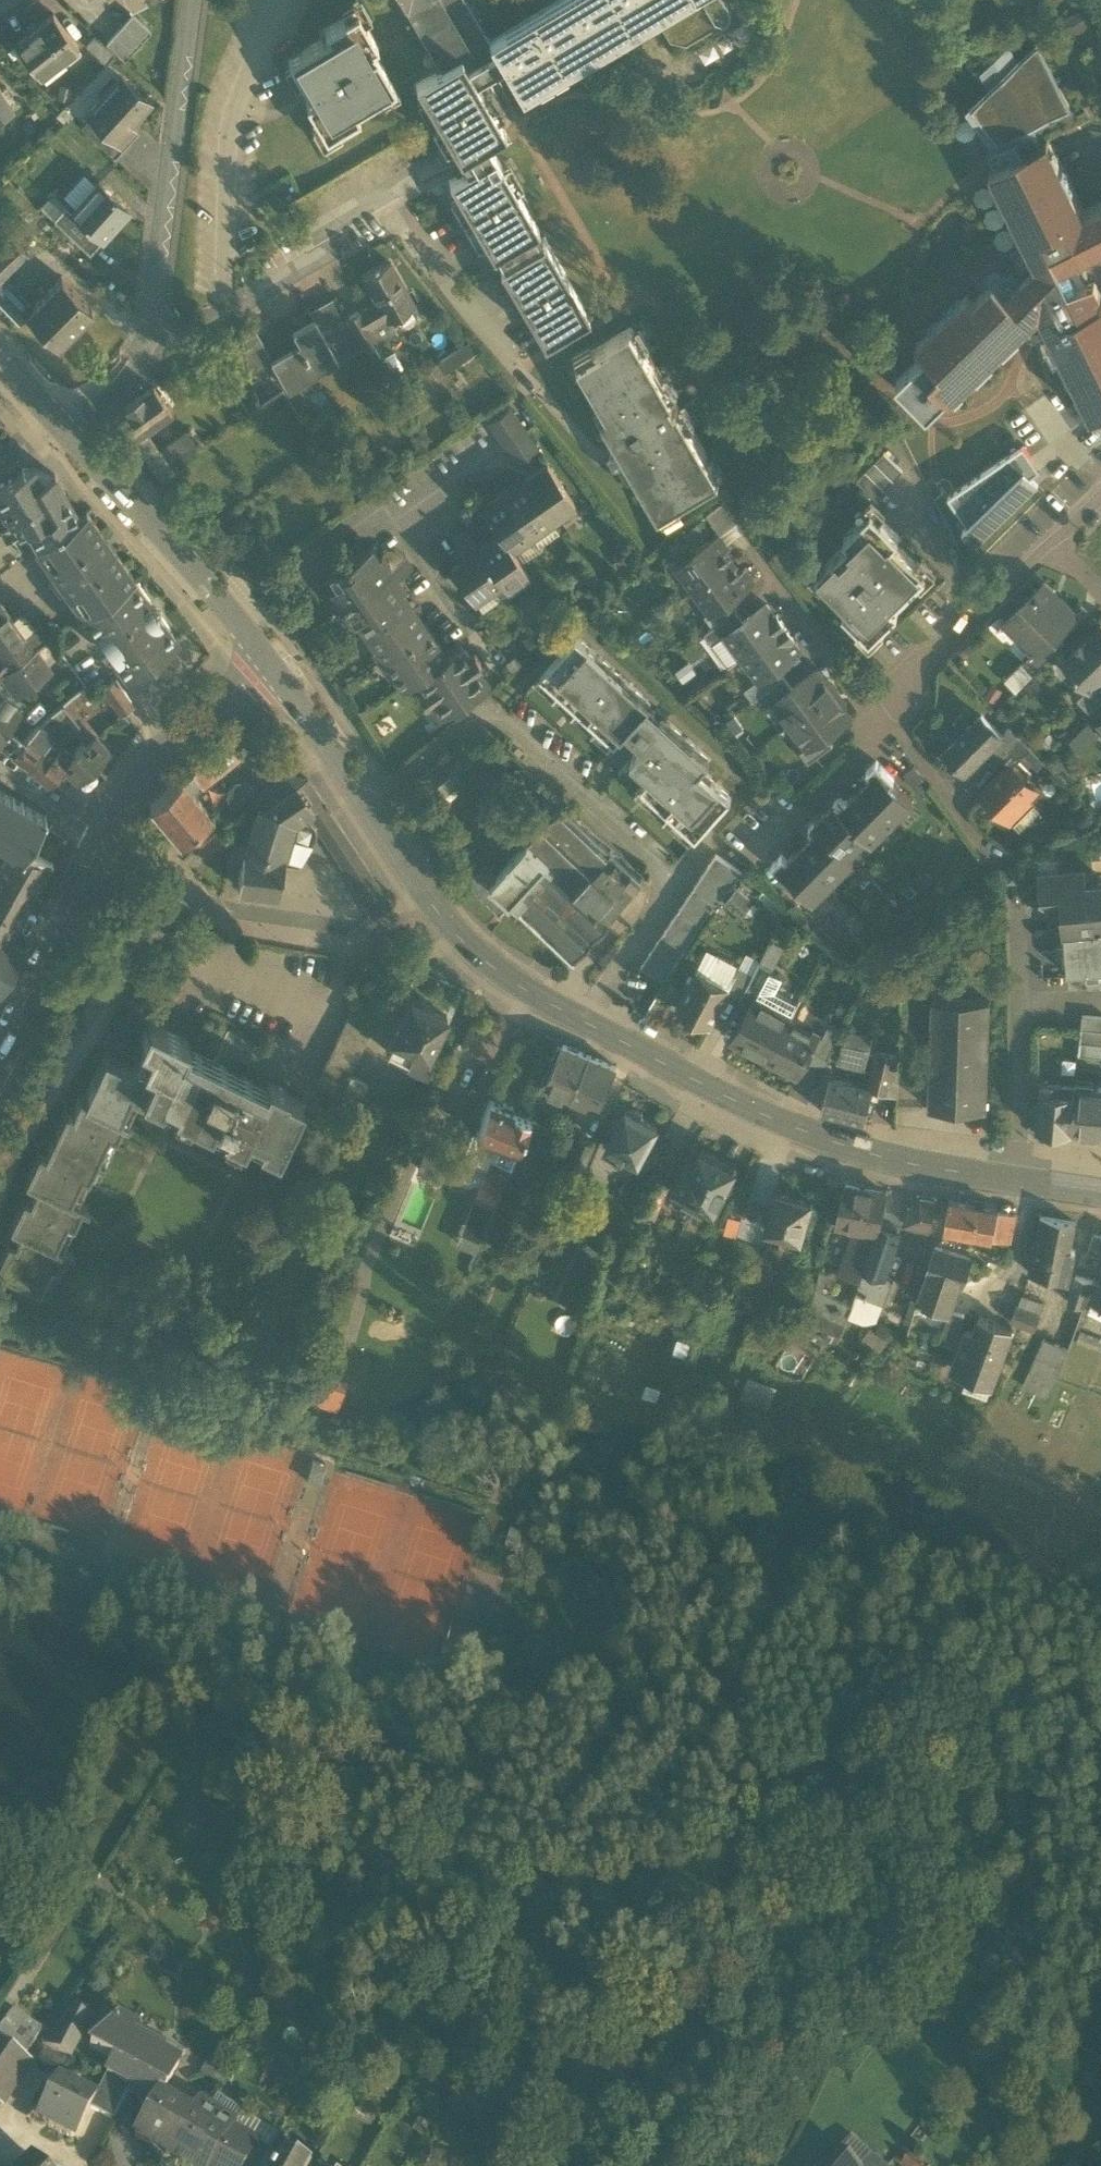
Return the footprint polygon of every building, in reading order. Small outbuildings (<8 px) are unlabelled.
[(504,62),(488,34),(467,0),(400,0),(439,65),(413,80),(464,167),(448,176),(542,337),(563,325),(559,318),(581,305),(484,140),(503,129),(474,79),(504,62)] [(657,9),(673,0),(546,0),(488,34),(504,62),(520,90),(657,9)] [(724,0),(673,0),(657,9),(667,25),(666,28),(670,35),(673,35),(674,37),(681,39),(683,38),(686,39),(692,35),(693,32),(696,30),(699,31),(705,27),(706,24),(708,23),(713,24),(722,19),(724,14),(725,13),(727,5),(724,0)] [(327,32),(330,38),(324,41),(321,36),(288,55),(307,89),(313,85),(316,91),(311,95),(305,98),(325,131),(358,112),(354,106),(351,100),(357,97),(361,102),(394,83),(374,49),(369,53),(365,47),(371,43),(377,40),(357,7),(324,26),(327,32)] [(39,71),(62,53),(64,52),(59,45),(72,35),(52,10),(38,22),(37,21),(27,29),(28,30),(15,40),(39,71)] [(115,51),(125,59),(151,30),(132,13),(106,42),(115,51)] [(327,32),(321,36),(324,41),(330,38),(327,32)] [(79,45),(72,35),(59,45),(64,52),(62,53),(68,60),(81,50),(77,46),(79,45)] [(87,44),(104,61),(114,52),(96,35),(87,44)] [(1011,133),(1021,152),(1042,142),(1032,122),(1069,104),(1060,85),(1059,85),(1038,42),(1020,59),(1018,61),(1009,43),(982,69),(991,87),(987,91),(988,91),(975,103),(999,138),(1009,133),(1009,134),(1011,133)] [(374,49),(371,43),(365,47),(369,53),(374,49)] [(69,61),(68,60),(62,53),(39,71),(45,79),(69,61)] [(89,114),(121,143),(121,142),(134,128),(129,123),(150,100),(120,73),(86,111),(89,114)] [(307,89),(311,95),(316,91),(313,85),(307,89)] [(12,104),(0,87),(0,113),(12,104)] [(351,100),(354,106),(361,102),(357,97),(351,100)] [(81,124),(114,154),(123,144),(121,142),(121,143),(89,114),(81,124)] [(995,179),(1004,198),(1011,212),(1021,231),(1025,241),(1027,244),(1029,243),(1038,260),(1024,274),(1005,292),(993,280),(973,299),(967,292),(960,298),(959,296),(943,312),(945,313),(937,321),(935,319),(928,326),(929,328),(916,341),(926,352),(896,381),(928,413),(948,394),(951,398),(955,394),(957,395),(965,388),(963,386),(977,373),(979,374),(994,359),(992,358),(1003,347),(1005,349),(1021,334),(1019,332),(1025,326),(1026,325),(1025,325),(1040,310),(1048,327),(1047,328),(1048,328),(1061,356),(1059,357),(1069,377),(1071,376),(1077,389),(1075,390),(1085,410),(1087,409),(1091,417),(1100,412),(1100,303),(1096,295),(1100,293),(1095,280),(1086,282),(1083,276),(1088,275),(1085,262),(1077,264),(1075,259),(1100,247),(1100,204),(1084,213),(1071,186),(1061,167),(1056,156),(1051,146),(1048,139),(1042,142),(1021,152),(989,168),(995,179)] [(1064,166),(1061,167),(1071,186),(1073,185),(1064,166)] [(83,169),(63,192),(76,204),(96,181),(83,169)] [(101,236),(102,237),(115,222),(113,220),(121,211),(115,205),(121,198),(99,178),(96,181),(76,204),(72,208),(71,209),(101,236)] [(1002,200),(1004,198),(995,179),(993,180),(1002,200)] [(56,186),(38,202),(40,204),(53,216),(65,202),(72,208),(76,204),(63,192),(56,186)] [(53,216),(90,250),(101,236),(71,209),(72,208),(65,202),(53,216)] [(1018,233),(1021,231),(1011,212),(1009,213),(1018,233)] [(3,274),(29,250),(11,232),(0,243),(0,278),(3,274)] [(1011,248),(1024,274),(1038,260),(1029,243),(1027,244),(1025,241),(1011,248)] [(385,312),(387,315),(389,314),(413,300),(389,257),(362,272),(376,297),(385,312)] [(60,273),(31,302),(25,308),(26,310),(56,339),(91,304),(60,273)] [(26,310),(25,308),(31,302),(3,274),(0,278),(0,299),(18,318),(26,310)] [(315,316),(320,325),(332,318),(344,311),(333,292),(309,306),(314,314),(315,316)] [(346,312),(364,341),(370,338),(376,334),(368,322),(385,312),(376,297),(359,307),(358,305),(346,312)] [(1026,325),(1025,326),(1031,331),(1035,333),(1039,332),(1047,328),(1048,327),(1040,310),(1025,325),(1026,325)] [(332,318),(346,342),(358,336),(344,311),(332,318)] [(368,322),(376,334),(395,323),(389,314),(387,315),(385,312),(368,322)] [(263,340),(266,346),(293,330),(292,328),(315,316),(314,314),(263,340)] [(270,355),(283,378),(311,362),(314,367),(337,355),(334,349),(346,342),(332,318),(320,325),(315,316),(292,328),(293,330),(266,346),(271,355),(270,355)] [(572,360),(619,440),(620,441),(631,435),(635,442),(624,449),(625,450),(660,510),(720,475),(679,403),(675,405),(671,398),(674,396),(632,324),(572,360)] [(215,357),(228,379),(270,355),(271,355),(266,346),(263,340),(255,326),(212,351),(215,357)] [(364,341),(372,356),(379,352),(370,338),(364,341)] [(439,359),(446,368),(469,351),(462,342),(439,359)] [(311,362),(283,378),(286,384),(314,367),(311,362)] [(115,411),(132,435),(144,427),(170,408),(152,383),(115,411)] [(515,415),(508,405),(488,419),(495,429),(515,415)] [(522,425),(515,415),(495,429),(502,439),(522,425)] [(529,435),(522,425),(502,439),(509,449),(529,435)] [(159,448),(144,427),(132,435),(160,474),(172,466),(159,448)] [(159,448),(172,466),(198,447),(185,429),(159,448)] [(967,522),(962,527),(976,541),(1038,482),(1031,475),(1040,468),(1024,445),(1034,438),(1030,430),(1018,438),(1023,444),(947,493),(967,522)] [(536,445),(529,435),(509,449),(516,459),(536,445)] [(617,454),(625,450),(624,449),(635,442),(631,435),(620,441),(619,440),(611,445),(617,454)] [(875,497),(903,470),(885,452),(857,479),(875,497)] [(546,460),(524,475),(551,515),(573,500),(546,460)] [(15,524),(24,518),(28,526),(38,543),(44,539),(79,514),(54,471),(41,479),(32,463),(0,482),(0,530),(2,533),(15,524)] [(524,475),(502,490),(530,530),(551,515),(524,475)] [(481,504),(499,530),(509,544),(530,530),(502,490),(481,504)] [(720,532),(726,540),(745,526),(725,498),(708,511),(722,531),(720,532)] [(899,535),(872,507),(844,535),(854,545),(849,550),(843,544),(815,571),(843,599),(847,594),(852,600),(843,609),(870,637),(898,609),(889,600),(894,595),(898,600),(926,573),(899,544),(893,550),(888,545),(899,535)] [(67,590),(70,588),(74,585),(80,594),(82,593),(91,605),(133,575),(86,509),(79,514),(44,539),(53,552),(51,553),(58,563),(54,566),(52,568),(67,590)] [(530,530),(537,539),(558,525),(551,515),(530,530)] [(19,531),(28,526),(24,518),(15,524),(19,531)] [(686,530),(699,547),(712,538),(698,520),(686,530)] [(466,553),(468,555),(479,548),(477,545),(466,528),(454,536),(466,553)] [(477,545),(479,548),(499,577),(505,585),(527,570),(520,559),(509,544),(499,530),(477,545)] [(537,539),(530,530),(509,544),(520,559),(541,545),(537,539)] [(720,532),(712,538),(699,547),(678,563),(695,586),(733,558),(725,547),(729,544),(726,540),(720,532)] [(38,543),(54,566),(58,563),(51,553),(53,552),(44,539),(38,543)] [(328,587),(340,603),(388,570),(385,565),(389,563),(380,550),(377,553),(370,543),(327,572),(334,583),(328,587)] [(473,595),(499,577),(479,548),(468,555),(466,553),(451,564),(473,595)] [(741,569),(733,558),(695,586),(710,607),(711,609),(730,595),(753,578),(745,567),(741,569)] [(357,616),(364,627),(407,597),(400,587),(404,584),(395,572),(392,574),(388,570),(340,603),(351,620),(357,616)] [(172,629),(159,610),(148,617),(141,608),(152,601),(133,575),(91,605),(89,607),(128,661),(172,629)] [(499,577),(473,595),(481,607),(507,589),(505,585),(499,577)] [(1033,650),(1034,651),(1055,632),(1074,613),(1042,581),(1003,619),(1033,650)] [(89,607),(91,605),(82,593),(80,594),(74,585),(70,588),(85,610),(89,607)] [(705,612),(713,623),(737,606),(738,605),(730,595),(711,609),(710,607),(705,612)] [(364,627),(383,654),(426,625),(407,597),(364,627)] [(148,617),(159,610),(152,601),(141,608),(148,617)] [(743,653),(785,622),(777,611),(775,612),(767,601),(744,617),(726,630),(743,653)] [(0,653),(0,672),(1,671),(33,648),(0,603),(0,653)] [(726,630),(744,617),(737,606),(713,623),(705,629),(712,640),(726,630)] [(177,635),(172,629),(128,661),(89,607),(85,610),(83,611),(127,671),(177,635)] [(794,634),(785,622),(743,653),(759,675),(759,676),(777,663),(800,647),(792,635),(794,634)] [(1064,660),(1090,686),(1091,688),(1100,678),(1100,624),(1064,660)] [(402,682),(415,673),(445,652),(426,625),(383,654),(402,682)] [(726,630),(712,640),(729,663),(743,653),(726,630)] [(1021,662),(1031,673),(1064,641),(1055,632),(1034,651),(1033,650),(1021,662)] [(644,711),(650,704),(576,636),(541,675),(615,742),(628,728),(644,744),(631,758),(650,775),(641,784),(696,835),(732,797),(701,768),(710,759),(667,719),(661,725),(644,711)] [(445,652),(415,673),(424,685),(418,689),(425,698),(430,694),(440,708),(484,678),(474,663),(480,660),(473,650),(468,654),(459,642),(445,652)] [(33,648),(1,671),(16,688),(47,666),(33,648)] [(1016,688),(1031,673),(1021,662),(1005,676),(1016,688)] [(785,674),(777,663),(759,676),(759,675),(745,685),(753,697),(760,692),(785,674)] [(775,697),(791,720),(834,690),(817,667),(793,685),(775,697)] [(16,688),(1,671),(0,672),(0,691),(6,695),(16,688)] [(760,692),(768,702),(775,697),(793,685),(785,674),(760,692)] [(1091,688),(1090,686),(1078,697),(1091,711),(1100,700),(1100,678),(1091,688)] [(120,709),(131,700),(116,679),(101,689),(115,708),(120,709)] [(850,712),(834,690),(791,720),(807,742),(808,743),(825,730),(850,712)] [(6,695),(0,691),(0,733),(20,705),(6,695)] [(120,709),(115,708),(120,715),(135,705),(131,700),(120,709)] [(58,722),(48,732),(38,724),(12,754),(29,767),(37,758),(44,764),(61,743),(72,731),(83,738),(82,739),(85,742),(95,733),(82,719),(79,723),(62,703),(50,713),(58,722)] [(667,719),(650,704),(644,711),(661,725),(667,719)] [(963,768),(965,769),(983,752),(1002,733),(982,713),(945,749),(956,760),(958,759),(965,766),(963,768)] [(1087,719),(1069,737),(1080,749),(1099,731),(1087,719)] [(992,761),(998,755),(1020,734),(1011,724),(1002,733),(983,752),(992,761)] [(800,747),(808,759),(833,741),(825,730),(808,743),(807,742),(800,747)] [(82,739),(75,748),(63,763),(63,764),(76,777),(93,762),(108,748),(95,733),(85,742),(82,739)] [(1031,745),(1020,734),(998,755),(1008,765),(1011,762),(1012,763),(1031,745)] [(75,748),(61,743),(44,764),(37,758),(29,767),(48,781),(63,764),(63,763),(75,748)] [(196,779),(201,786),(239,757),(227,743),(181,778),(188,786),(196,779)] [(462,763),(453,753),(452,752),(419,780),(436,800),(443,794),(459,780),(452,771),(462,763)] [(872,773),(859,786),(892,820),(912,800),(891,779),(894,776),(876,758),(866,768),(872,773)] [(956,760),(963,768),(965,766),(958,759),(956,760)] [(76,777),(88,790),(106,775),(93,762),(76,777)] [(983,789),(1007,814),(1015,807),(1019,810),(1029,800),(1026,796),(1035,787),(1012,763),(1011,762),(1008,765),(1005,768),(1004,767),(990,781),(991,782),(983,789)] [(245,845),(244,850),(284,855),(283,861),(297,863),(313,837),(314,834),(314,829),(312,826),(315,824),(319,821),(368,893),(379,909),(390,902),(306,777),(296,785),(286,772),(251,799),(258,802),(245,845)] [(150,804),(181,841),(212,814),(188,786),(181,778),(150,804)] [(840,794),(834,799),(868,834),(873,839),(892,820),(859,786),(847,797),(844,797),(840,794)] [(26,849),(45,816),(0,790),(0,843),(10,848),(23,855),(26,849)] [(834,799),(815,819),(848,853),(868,834),(834,799)] [(529,838),(529,839),(611,916),(612,916),(643,874),(612,848),(563,803),(529,838)] [(221,824),(212,814),(181,841),(189,851),(221,824)] [(812,832),(800,843),(834,877),(853,858),(848,853),(815,819),(808,825),(812,828),(812,832)] [(364,896),(368,893),(319,821),(315,824),(364,896)] [(201,845),(210,855),(229,838),(220,828),(201,845)] [(574,954),(611,916),(529,839),(497,873),(490,866),(485,864),(479,864),(475,866),(472,870),(472,878),(475,882),(501,907),(512,896),(574,954)] [(230,860),(241,863),(242,850),(244,850),(245,845),(234,842),(230,860)] [(814,896),(834,877),(800,843),(788,855),(782,850),(772,860),(790,878),(793,875),(814,896)] [(26,849),(23,855),(10,848),(0,867),(0,933),(9,937),(52,863),(26,849)] [(279,891),(283,861),(284,855),(244,850),(242,850),(241,863),(237,886),(279,891)] [(716,852),(694,884),(717,900),(742,870),(716,852)] [(1051,912),(1063,911),(1061,884),(1087,881),(1085,866),(1040,870),(1042,892),(1049,898),(1051,912)] [(1087,881),(1061,884),(1063,911),(1064,926),(1100,923),(1100,880),(1087,881)] [(724,900),(745,911),(754,892),(733,882),(724,900)] [(707,912),(717,900),(694,884),(680,906),(701,920),(707,912)] [(368,893),(364,896),(360,899),(371,914),(379,909),(368,893)] [(687,942),(701,920),(680,906),(665,928),(687,942)] [(1064,926),(1068,968),(1086,967),(1087,977),(1100,976),(1099,966),(1100,966),(1100,923),(1064,926)] [(663,976),(687,942),(665,928),(642,962),(663,976)] [(24,946),(9,937),(0,933),(0,988),(24,946)] [(599,959),(605,964),(622,939),(618,935),(599,959)] [(708,942),(697,963),(707,969),(717,948),(708,942)] [(717,948),(707,969),(697,963),(677,1001),(711,1020),(730,985),(731,981),(730,981),(741,961),(717,948)] [(760,955),(754,968),(741,992),(752,998),(756,991),(757,992),(771,965),(773,962),(760,955)] [(730,985),(741,992),(754,968),(741,960),(741,961),(730,981),(731,981),(730,985)] [(757,992),(791,1009),(797,997),(776,985),(783,972),(771,965),(757,992)] [(734,1032),(769,1050),(789,1012),(791,1009),(757,992),(756,991),(752,998),(734,1032)] [(414,1044),(427,1050),(446,1010),(430,1002),(426,996),(420,993),(416,996),(411,993),(392,1033),(414,1044)] [(930,1100),(987,1102),(990,995),(933,993),(930,1100)] [(323,1066),(346,1077),(350,1069),(362,1043),(379,1007),(356,996),(323,1066)] [(1082,1021),(1100,1022),(1100,1009),(1083,1008),(1082,1021)] [(769,1050),(799,1066),(811,1041),(819,1027),(789,1012),(769,1050)] [(811,1041),(829,1051),(830,1046),(842,1023),(829,1017),(823,1030),(819,1027),(811,1041)] [(38,1288),(46,1273),(52,1276),(65,1249),(72,1252),(73,1249),(55,1240),(61,1227),(66,1229),(80,1202),(86,1205),(88,1203),(76,1197),(76,1195),(70,1192),(76,1178),(83,1182),(104,1139),(111,1142),(124,1114),(129,1117),(130,1114),(127,1113),(128,1111),(120,1107),(130,1086),(142,1091),(143,1088),(242,1135),(244,1130),(277,1146),(301,1097),(285,1089),(286,1086),(268,1077),(262,1089),(231,1074),(229,1078),(213,1070),(215,1067),(182,1051),(187,1039),(148,1020),(140,1037),(145,1040),(138,1054),(137,1053),(132,1064),(104,1051),(85,1091),(81,1089),(73,1107),(68,1104),(46,1151),(39,1147),(26,1174),(38,1180),(30,1197),(24,1194),(11,1221),(23,1227),(15,1244),(9,1241),(0,1259),(0,1270),(38,1288)] [(849,1021),(846,1034),(870,1040),(874,1028),(849,1021)] [(1081,1033),(1100,1035),(1100,1022),(1082,1021),(1081,1033)] [(1079,1046),(1100,1048),(1100,1035),(1081,1033),(1079,1046)] [(841,1053),(865,1060),(870,1040),(846,1034),(841,1053)] [(571,1090),(590,1050),(563,1038),(545,1079),(571,1090)] [(874,1079),(897,1085),(899,1046),(879,1042),(870,1078),(874,1079)] [(427,1050),(414,1044),(406,1060),(426,1070),(435,1053),(427,1050)] [(615,1061),(590,1050),(571,1090),(597,1102),(615,1061)] [(316,1080),(340,1091),(346,1077),(323,1066),(316,1080)] [(822,1103),(865,1115),(874,1079),(870,1078),(831,1068),(822,1103)] [(366,1077),(350,1069),(346,1077),(340,1091),(338,1095),(354,1103),(366,1077)] [(444,1100),(471,1112),(483,1086),(450,1072),(441,1093),(440,1096),(444,1100)] [(1071,1123),(1075,1085),(1053,1083),(1055,1075),(1043,1074),(1042,1082),(1041,1082),(1037,1119),(1040,1125),(1050,1126),(1055,1121),(1071,1123)] [(1076,1077),(1055,1075),(1053,1083),(1075,1085),(1076,1077)] [(1100,1125),(1100,1080),(1076,1077),(1075,1085),(1071,1123),(1100,1125)] [(488,1093),(474,1126),(515,1142),(528,1110),(529,1110),(512,1103),(512,1100),(511,1098),(506,1095),(501,1094),(499,1095),(497,1097),(488,1093)] [(625,1144),(640,1152),(660,1116),(646,1109),(644,1105),(636,1100),(631,1100),(632,1098),(631,1098),(608,1138),(623,1147),(625,1144)] [(545,1117),(528,1110),(515,1142),(513,1148),(529,1155),(545,1117)] [(469,1147),(489,1155),(491,1151),(509,1158),(513,1148),(515,1142),(474,1126),(466,1146),(469,1148),(469,1147)] [(562,1172),(575,1177),(593,1136),(580,1131),(562,1172)] [(691,1205),(709,1215),(737,1159),(695,1138),(674,1178),(699,1191),(691,1205)] [(502,1174),(509,1158),(491,1151),(489,1155),(484,1166),(484,1167),(502,1174)] [(477,1185),(495,1193),(502,1174),(484,1167),(477,1185)] [(656,1168),(641,1203),(656,1208),(670,1175),(656,1168)] [(858,1280),(884,1291),(894,1267),(888,1264),(899,1222),(879,1217),(880,1213),(886,1183),(847,1175),(838,1212),(860,1216),(878,1220),(866,1257),(862,1268),(858,1280)] [(767,1217),(802,1227),(812,1190),(777,1181),(767,1217)] [(906,1213),(932,1218),(937,1192),(922,1190),(909,1199),(906,1213)] [(464,1217),(482,1224),(492,1199),(474,1191),(464,1217)] [(946,1218),(994,1227),(999,1200),(967,1195),(951,1191),(946,1218)] [(994,1227),(1010,1231),(1015,1204),(999,1200),(994,1227)] [(642,1245),(656,1208),(641,1203),(628,1239),(642,1245)] [(691,1205),(682,1224),(699,1233),(709,1215),(691,1205)] [(1042,1207),(1036,1234),(1070,1240),(1076,1214),(1042,1207)] [(847,1251),(850,1252),(866,1257),(878,1220),(860,1216),(847,1251)] [(474,1243),(482,1224),(464,1217),(456,1236),(474,1243)] [(1100,1246),(1100,1222),(1091,1220),(1085,1243),(1100,1246)] [(1076,1242),(1070,1240),(1036,1234),(1030,1263),(1070,1271),(1076,1242)] [(923,1288),(946,1296),(955,1271),(961,1273),(964,1274),(972,1249),(937,1237),(921,1285),(920,1285),(919,1288),(922,1289),(923,1288)] [(862,1268),(866,1257),(850,1252),(847,1263),(862,1268)] [(1100,1274),(1093,1271),(1079,1266),(1070,1292),(1085,1297),(1091,1299),(1097,1287),(1094,1286),(1100,1274)] [(952,1298),(961,1273),(955,1271),(946,1296),(952,1298)] [(814,1288),(846,1303),(850,1294),(817,1276),(814,1288)] [(730,1294),(746,1299),(749,1286),(733,1281),(730,1294)] [(1021,1284),(1017,1295),(1042,1304),(1046,1293),(1021,1284)] [(1036,1319),(1042,1304),(1017,1295),(1012,1311),(1036,1319)] [(945,1319),(957,1323),(964,1302),(952,1298),(945,1319)] [(808,1318),(839,1330),(844,1315),(815,1304),(808,1318)] [(953,1357),(992,1372),(1012,1318),(981,1306),(975,1321),(968,1318),(953,1357)] [(1021,1379),(1045,1389),(1068,1338),(1043,1327),(1021,1379)] [(337,1404),(343,1372),(305,1365),(299,1397),(337,1404)] [(741,1391),(768,1399),(774,1379),(747,1371),(741,1391)] [(186,1801),(180,1812),(198,1823),(204,1812),(186,1801)] [(69,2056),(90,2016),(63,2001),(42,2042),(69,2056)] [(0,2026),(0,2041),(23,2056),(43,2027),(12,2008),(0,2026)] [(118,2017),(89,2046),(113,2059),(107,2072),(132,2085),(139,2089),(146,2113),(158,2091),(162,2094),(184,2053),(118,2017)] [(23,2056),(0,2041),(0,2104),(29,2060),(23,2056)] [(205,2058),(201,2073),(222,2080),(227,2064),(205,2058)] [(89,2106),(113,2119),(132,2085),(107,2072),(95,2094),(96,2094),(89,2106)] [(36,2118),(70,2136),(75,2134),(89,2106),(96,2094),(95,2094),(74,2083),(65,2086),(55,2081),(36,2118)] [(134,2134),(152,2145),(154,2141),(167,2149),(165,2153),(167,2154),(194,2106),(178,2096),(175,2102),(162,2094),(158,2091),(146,2113),(134,2134)] [(167,2154),(179,2161),(206,2113),(194,2106),(167,2154)] [(233,2128),(206,2113),(179,2161),(188,2165),(193,2165),(194,2165),(211,2165),(233,2128)] [(233,2128),(211,2165),(262,2165),(271,2150),(233,2128)] [(1017,2137),(1027,2146),(1034,2138),(1024,2129),(1017,2137)] [(152,2145),(165,2153),(167,2149),(154,2141),(152,2145)] [(840,2150),(826,2165),(859,2165),(840,2150)] [(861,2165),(886,2165),(871,2154),(861,2165)] [(299,2158),(297,2162),(283,2155),(277,2165),(313,2165),(299,2158)]
